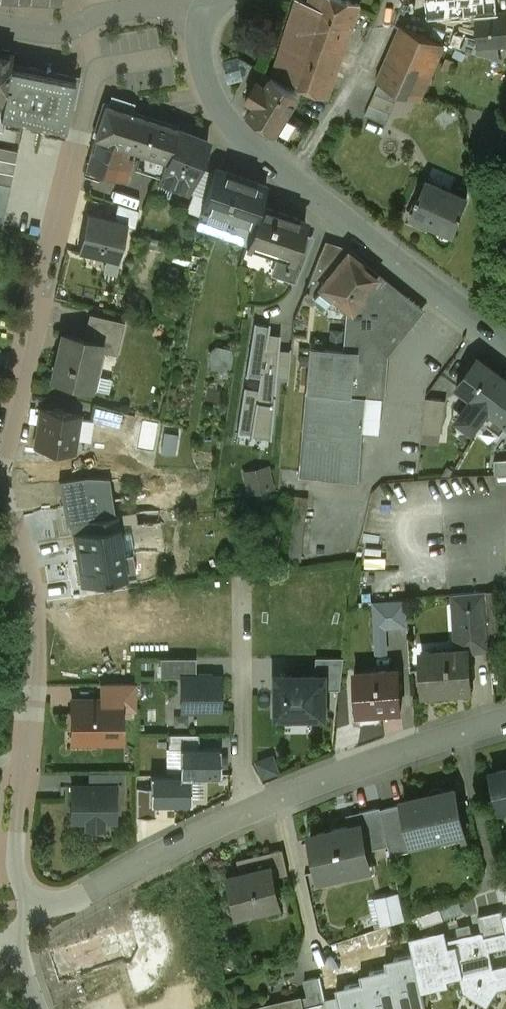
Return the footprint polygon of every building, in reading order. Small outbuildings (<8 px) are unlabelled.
[(348,0),(310,0),(309,3),(299,0),(297,0),(287,30),(344,51),(360,4),(348,0)] [(448,18),(478,15),(480,47),(505,45),(505,22),(505,12),(498,13),(496,0),(446,0),(448,18)] [(445,43),(401,25),(376,80),(379,82),(401,91),(420,100),(445,43)] [(344,51),(287,30),(273,72),(292,79),(291,82),(328,97),(344,51)] [(0,51),(0,100),(3,101),(10,67),(13,54),(0,51)] [(75,80),(10,67),(3,101),(0,115),(65,128),(75,80)] [(302,94),(272,76),(267,84),(258,79),(246,99),(255,104),(248,115),(277,132),(275,136),(297,149),(311,125),(290,113),(302,94)] [(401,91),(379,82),(365,114),(386,123),(401,91)] [(105,104),(95,136),(96,136),(86,169),(119,180),(119,179),(126,181),(133,160),(126,158),(129,148),(164,160),(177,128),(177,127),(129,112),(131,104),(113,98),(111,106),(105,104)] [(208,141),(178,129),(178,128),(178,127),(178,128),(177,128),(164,160),(166,160),(158,180),(188,192),(198,166),(208,141)] [(16,163),(18,151),(0,147),(0,159),(16,163)] [(13,174),(16,163),(0,159),(0,172),(13,174)] [(213,172),(198,166),(188,192),(193,194),(205,198),(213,172)] [(266,186),(215,169),(213,172),(205,198),(202,206),(253,224),(266,186)] [(11,186),(13,174),(0,172),(0,184),(11,186)] [(427,180),(420,195),(418,195),(416,199),(418,200),(410,219),(428,227),(431,222),(454,232),(463,213),(461,212),(467,198),(427,180)] [(0,184),(0,225),(3,225),(11,186),(0,184)] [(122,191),(115,215),(135,222),(143,197),(122,191)] [(205,198),(193,194),(186,210),(199,215),(200,212),(202,206),(205,198)] [(305,220),(260,205),(246,246),(278,257),(290,261),(292,261),(301,232),(305,220)] [(128,222),(88,212),(79,251),(119,261),(128,222)] [(295,283),(314,237),(301,232),(292,261),(290,261),(278,257),(272,275),(295,283)] [(341,259),(320,286),(332,296),(346,307),(342,350),(309,347),(298,476),(360,481),(367,397),(381,398),(385,353),(420,310),(347,251),(341,259)] [(341,259),(321,252),(307,286),(302,297),(312,305),(317,298),(324,305),(332,296),(320,286),(341,259)] [(125,323),(90,314),(84,339),(101,343),(99,351),(117,355),(125,323)] [(256,325),(257,323),(255,323),(246,376),(248,377),(249,375),(260,377),(258,390),(246,388),(246,387),(245,386),(237,432),(240,432),(240,431),(251,433),(251,436),(253,436),(254,429),(271,432),(270,438),(272,438),(277,379),(279,350),(281,334),(279,334),(279,338),(268,337),(271,324),(269,323),(268,327),(256,325)] [(84,339),(63,334),(52,379),(90,388),(99,351),(101,343),(84,339)] [(213,367),(234,369),(236,346),(215,344),(213,367)] [(479,357),(457,385),(490,410),(505,389),(505,377),(479,357)] [(490,410),(505,422),(505,389),(490,410)] [(446,399),(426,397),(423,432),(441,434),(446,399)] [(120,413),(95,406),(91,421),(117,427),(120,413)] [(78,415),(43,409),(37,447),(73,453),(78,415)] [(490,410),(483,420),(501,433),(505,426),(505,422),(490,410)] [(78,456),(90,457),(92,440),(81,438),(78,456)] [(495,459),(495,473),(505,473),(505,458),(495,459)] [(248,490),(276,487),(273,463),(245,466),(248,490)] [(87,477),(59,481),(66,524),(91,520),(115,516),(109,479),(87,477)] [(309,484),(286,481),(285,493),(308,495),(309,484)] [(136,513),(115,516),(117,531),(138,528),(136,513)] [(115,516),(91,520),(92,530),(75,533),(83,585),(111,581),(110,580),(135,576),(132,554),(121,556),(117,531),(115,516)] [(486,590),(454,593),(454,600),(456,600),(457,622),(456,623),(456,626),(489,624),(486,592),(486,590)] [(486,592),(489,624),(491,647),(505,645),(505,641),(502,590),(486,592)] [(388,652),(387,626),(409,625),(408,599),(374,601),(377,652),(388,652)] [(456,626),(455,627),(456,650),(468,649),(468,650),(491,649),(491,647),(489,624),(456,626)] [(456,650),(429,652),(430,668),(423,668),(424,690),(470,687),(468,650),(468,649),(456,650)] [(318,657),(317,675),(326,675),(326,689),(342,689),(345,657),(318,657)] [(181,676),(196,676),(196,658),(161,659),(161,677),(181,676)] [(399,668),(355,671),(358,712),(402,709),(399,668)] [(317,675),(275,675),(275,715),(326,715),(326,689),(326,675),(317,675)] [(196,676),(181,676),(181,711),(222,711),(222,676),(196,676)] [(137,683),(103,683),(103,701),(121,701),(121,710),(126,710),(126,707),(137,707),(137,683)] [(103,701),(73,701),(73,713),(71,713),(71,727),(73,727),(73,741),(121,741),(121,710),(121,701),(103,701)] [(181,747),(199,747),(199,734),(169,734),(169,747),(181,747)] [(181,747),(181,775),(191,775),(220,776),(220,748),(199,747),(181,747)] [(492,771),(500,808),(505,807),(505,768),(492,771)] [(90,773),(90,786),(115,786),(125,786),(125,773),(90,773)] [(151,787),(151,803),(156,803),(191,803),(191,775),(181,775),(152,775),(151,787)] [(90,786),(73,786),(73,803),(76,803),(76,821),(88,821),(88,827),(103,827),(103,821),(115,821),(115,786),(90,786)] [(156,816),(156,803),(151,803),(151,787),(137,787),(137,816),(156,816)] [(429,796),(405,801),(404,803),(412,837),(440,830),(443,842),(466,837),(459,806),(455,802),(457,796),(456,792),(452,788),(445,789),(443,795),(431,798),(429,796)] [(404,803),(381,808),(389,842),(412,837),(404,803)] [(381,806),(356,812),(359,823),(360,823),(366,849),(389,844),(389,842),(381,808),(381,806)] [(366,849),(360,823),(359,823),(311,834),(320,877),(339,873),(338,867),(369,860),(366,849)] [(284,848),(250,856),(253,870),(226,876),(233,909),(279,899),(274,876),(289,873),(284,848)] [(378,893),(384,921),(409,916),(403,887),(378,893)] [(50,942),(62,983),(126,963),(134,989),(163,980),(159,966),(182,959),(166,905),(139,913),(139,915),(50,942)] [(478,915),(482,930),(486,930),(490,949),(505,946),(505,927),(504,918),(502,910),(478,915)] [(486,930),(482,930),(431,942),(429,932),(410,936),(414,954),(422,990),(449,984),(448,978),(478,971),(480,980),(471,994),(487,1005),(498,988),(505,987),(505,963),(494,966),(490,949),(486,930)] [(389,968),(398,1008),(410,1008),(425,1006),(422,990),(414,954),(396,958),(398,966),(389,968)] [(370,1008),(398,1008),(389,968),(372,972),(373,980),(363,982),(370,1008)] [(320,975),(305,979),(310,1004),(326,1001),(320,975)] [(342,1008),(370,1008),(363,982),(347,985),(349,993),(339,995),(342,1008)] [(242,1008),(304,1008),(301,996),(242,1008)]
